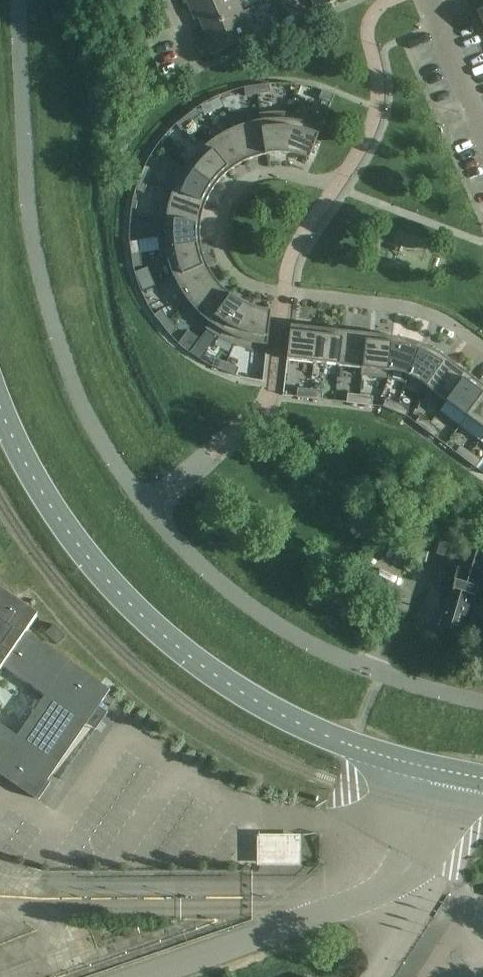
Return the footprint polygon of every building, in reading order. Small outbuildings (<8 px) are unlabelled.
[(188,5),(195,20),(198,18),(203,28),(242,11),(237,0),(200,0),(188,5)] [(316,9),(338,0),(312,0),(316,9)] [(242,11),(203,28),(207,39),(203,40),(210,56),(253,37),(242,11)] [(269,84),(256,86),(258,95),(270,93),(269,84)] [(258,95),(256,86),(244,88),(245,97),(258,95)] [(331,103),(334,95),(322,91),(319,99),(331,103)] [(219,99),(209,103),(213,112),(222,108),(219,99)] [(191,124),(201,116),(195,109),(186,117),(191,124)] [(259,114),(260,121),(265,156),(269,155),(275,155),(282,155),(287,155),(292,113),(284,113),(276,113),(268,113),(259,114)] [(292,113),(287,155),(292,156),(299,157),(302,158),(308,160),(324,122),(317,119),(308,116),(300,115),(292,113)] [(181,131),(191,124),(186,117),(176,125),(181,131)] [(234,129),(248,161),(252,159),(256,158),(260,157),(265,156),(260,121),(254,123),(247,124),(241,126),(234,129)] [(208,145),(229,172),(232,170),(235,167),(238,165),(244,162),(248,161),(234,129),(227,132),(221,136),(213,141),(208,145)] [(188,165),(215,186),(218,183),(222,178),(225,175),(229,172),(208,145),(202,150),(197,154),(192,159),(188,165)] [(173,190),(206,203),(207,200),(209,195),(212,190),(215,186),(188,165),(186,168),(183,172),(180,177),(178,180),(176,184),(173,190)] [(140,179),(148,182),(153,170),(145,167),(140,179)] [(135,190),(144,194),(148,182),(140,179),(135,190)] [(159,221),(166,222),(200,226),(200,221),(201,219),(202,214),(203,209),(204,206),(206,203),(173,190),(167,187),(165,191),(164,195),(163,198),(162,203),(161,208),(160,212),(159,216),(159,221)] [(166,250),(200,245),(200,240),(200,235),(200,231),(200,226),(166,222),(165,228),(165,231),(165,236),(165,242),(166,246),(166,250)] [(140,254),(138,241),(129,243),(131,255),(140,254)] [(174,278),(206,264),(205,261),(203,255),(202,252),(201,249),(200,245),(166,250),(167,255),(168,260),(169,263),(170,268),(172,271),(173,275),(174,278)] [(142,266),(140,254),(131,255),(133,267),(142,266)] [(190,304),(217,282),(215,279),(211,273),(208,268),(206,264),(174,278),(178,285),(182,292),(186,298),(190,304)] [(210,323),(230,295),(225,291),(223,289),(220,286),(217,282),(190,304),(194,309),(199,314),(204,318),(210,323)] [(234,345),(249,306),(244,304),(240,302),(235,299),(230,295),(210,323),(205,329),(213,334),(219,338),(231,344),(234,345)] [(266,353),(271,312),(264,311),(258,309),(253,308),(249,306),(234,345),(239,347),(244,349),(248,350),(252,351),(258,352),(266,353)] [(169,320),(161,310),(154,316),(162,326),(169,320)] [(177,330),(169,320),(162,326),(170,336),(177,330)] [(313,363),(317,329),(291,326),(287,360),(313,363)] [(338,366),(342,332),(317,329),(313,363),(338,366)] [(188,332),(181,342),(191,350),(199,339),(188,332)] [(342,332),(338,366),(362,369),(361,376),(362,376),(367,335),(342,332)] [(390,372),(394,338),(385,336),(376,335),(367,335),(362,376),(389,379),(390,372)] [(421,345),(412,342),(403,340),(394,338),(390,372),(396,373),(402,375),(408,377),(421,345)] [(196,345),(190,353),(200,360),(206,352),(196,345)] [(421,345),(408,377),(414,379),(419,382),(424,385),(429,389),(447,359),(438,354),(430,349),(421,345)] [(227,364),(215,359),(212,367),(224,372),(227,364)] [(446,402),(467,374),(460,369),(454,363),(447,359),(429,389),(446,402)] [(239,368),(227,364),(224,372),(235,376),(239,368)] [(482,395),(482,386),(467,374),(446,402),(466,417),(482,395)] [(309,399),(310,390),(297,389),(296,398),(309,399)] [(321,400),(322,392),(310,390),(309,399),(321,400)] [(359,405),(360,396),(348,394),(347,403),(359,405)] [(466,417),(482,429),(482,395),(466,417)] [(371,406),(372,397),(360,396),(359,405),(371,406)] [(394,412),(397,404),(386,399),(383,407),(394,412)] [(406,417),(409,408),(397,404),(394,412),(406,417)] [(430,424),(420,416),(415,423),(425,431),(430,424)] [(440,431),(430,424),(425,431),(435,438),(440,431)] [(471,454),(460,446),(455,453),(465,461),(471,454)] [(481,461),(471,454),(465,461),(475,468),(481,461)] [(445,525),(437,554),(461,561),(456,579),(448,576),(440,602),(447,604),(440,626),(458,631),(463,617),(464,618),(471,595),(475,597),(477,589),(482,591),(482,545),(455,537),(458,529),(445,525)] [(110,690),(26,632),(38,616),(0,590),(0,671),(3,667),(44,696),(17,736),(0,724),(0,775),(35,799),(36,798),(39,800),(50,783),(47,781),(86,724),(98,707),(103,700),(110,690)] [(54,624),(45,633),(57,646),(66,637),(54,624)] [(257,835),(257,866),(300,866),(301,835),(257,835)]
